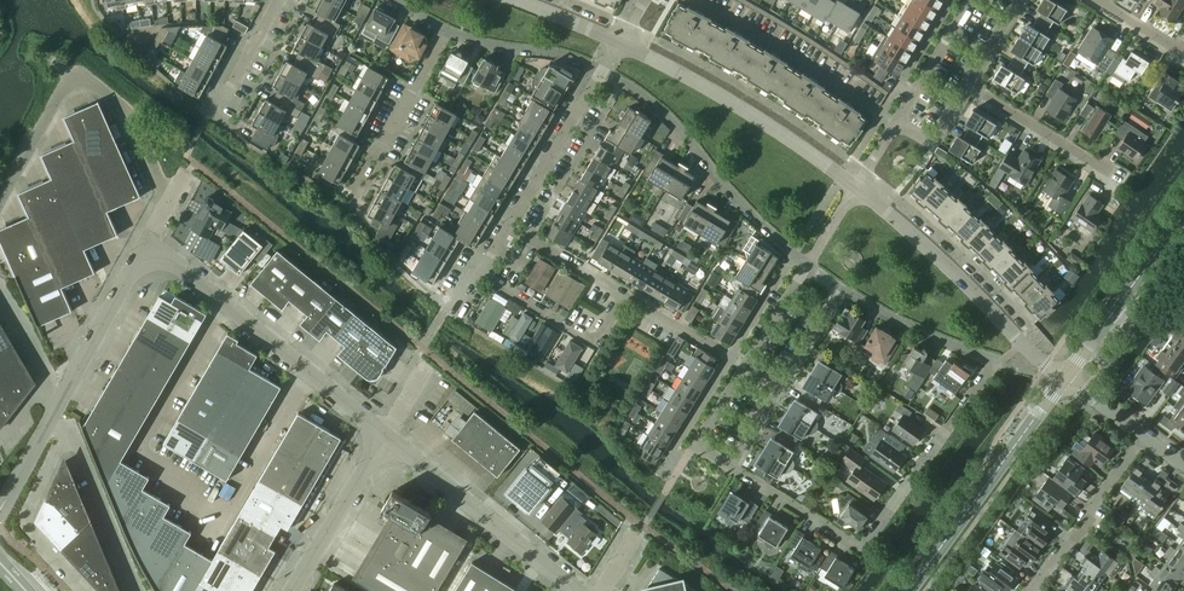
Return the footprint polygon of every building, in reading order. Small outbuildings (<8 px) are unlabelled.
[(121,0),(105,0),(107,8),(118,6),(118,7),(117,7),(117,8),(123,7),(121,0)] [(342,8),(327,0),(317,0),(314,6),(316,7),(314,10),(324,15),(321,21),(337,31),(341,24),(335,21),(342,8)] [(342,8),(347,0),(327,0),(342,8)] [(754,4),(748,0),(745,4),(752,8),(754,4)] [(813,14),(821,0),(806,0),(802,8),(813,14)] [(826,18),(837,0),(836,0),(835,2),(831,0),(821,0),(813,14),(824,21),(826,18)] [(826,18),(837,25),(848,6),(838,0),(837,0),(826,18)] [(905,4),(930,20),(937,9),(922,0),(907,0),(905,4)] [(937,9),(942,0),(922,0),(937,9)] [(1050,27),(1054,20),(1059,23),(1059,22),(1067,10),(1068,9),(1053,0),(1042,0),(1036,9),(1041,12),(1036,19),(1050,27)] [(1152,0),(1161,6),(1158,12),(1173,22),(1183,5),(1183,0),(1152,0)] [(356,16),(364,21),(371,8),(363,3),(356,16)] [(669,22),(664,31),(673,35),(672,36),(684,43),(695,49),(696,47),(703,51),(711,38),(718,24),(710,20),(711,18),(699,12),(697,11),(688,6),(687,8),(679,3),(675,11),(674,12),(673,11),(671,15),(668,21),(669,22)] [(761,8),(754,4),(752,8),(758,12),(761,8)] [(898,14),(902,17),(924,30),(930,20),(905,4),(898,14)] [(870,12),(875,15),(879,8),(874,5),(870,12)] [(848,6),(837,25),(849,32),(859,14),(860,14),(860,13),(848,6)] [(375,9),(362,33),(375,40),(376,37),(389,44),(399,25),(393,22),(394,19),(395,19),(375,8),(375,9)] [(767,11),(761,8),(758,12),(765,16),(767,11)] [(774,15),(767,11),(765,16),(772,20),(774,15)] [(872,21),(875,15),(870,12),(866,18),(872,21)] [(781,19),(774,15),(772,20),(778,24),(781,19)] [(362,25),(364,21),(356,16),(354,21),(362,25)] [(902,17),(896,27),(917,40),(924,30),(902,17)] [(109,22),(117,33),(118,34),(124,29),(115,18),(109,22)] [(787,23),(781,19),(778,24),(785,28),(787,23)] [(1018,36),(1042,51),(1042,50),(1049,37),(1050,38),(1050,37),(1046,34),(1050,27),(1036,19),(1032,26),(1028,23),(1019,36),(1018,36)] [(140,21),(140,20),(133,21),(130,24),(131,28),(141,27),(140,21)] [(236,20),(233,26),(245,33),(249,27),(236,20)] [(298,34),(321,47),(325,39),(328,40),(331,39),(333,36),(334,37),(337,31),(321,21),(317,27),(308,22),(306,25),(303,24),(298,34)] [(787,23),(785,28),(791,32),(794,27),(787,23)] [(412,56),(412,55),(413,53),(419,57),(426,44),(427,42),(427,41),(427,40),(427,39),(427,38),(426,37),(425,36),(424,35),(423,34),(417,31),(418,29),(411,26),(411,27),(404,24),(394,43),(400,46),(397,53),(405,57),(406,57),(407,58),(408,58),(409,57),(410,57),(411,56),(412,56)] [(711,38),(703,51),(711,55),(710,57),(721,63),(733,70),(733,68),(741,72),(749,59),(756,46),(749,41),(750,40),(738,33),(727,27),(726,28),(718,24),(711,38)] [(200,47),(223,60),(229,50),(226,49),(228,45),(218,40),(221,34),(225,36),(229,29),(223,25),(204,26),(201,31),(207,34),(200,47)] [(155,39),(160,42),(162,43),(169,30),(163,27),(161,27),(155,39)] [(794,27),(791,32),(798,36),(800,31),(794,27)] [(861,27),(857,33),(862,36),(866,30),(861,27)] [(896,27),(889,38),(911,51),(917,40),(896,27)] [(1105,72),(1115,57),(1106,51),(1113,39),(1094,27),(1078,51),(1097,64),(1096,66),(1105,72)] [(800,31),(798,36),(804,40),(807,35),(800,31)] [(862,36),(857,33),(853,40),(858,43),(862,36)] [(298,34),(293,44),(295,45),(293,48),(303,54),(300,60),(322,72),(326,65),(319,61),(321,59),(319,55),(317,54),(321,47),(298,34)] [(813,39),(807,35),(804,40),(811,44),(813,39)] [(904,62),(911,51),(889,38),(885,35),(878,46),(904,62)] [(1011,60),(1025,68),(1029,61),(1034,64),(1034,63),(1041,51),(1042,51),(1018,36),(1019,37),(1011,50),(1015,53),(1011,60)] [(160,42),(155,39),(151,46),(156,49),(160,42)] [(820,44),(813,39),(811,44),(817,48),(820,44)] [(817,48),(823,52),(826,48),(820,44),(817,48)] [(749,59),(741,72),(748,77),(747,78),(758,85),(769,92),(770,91),(777,95),(786,82),(794,69),(787,64),(787,63),(776,56),(765,49),(764,50),(756,46),(749,59)] [(904,62),(878,46),(871,58),(897,74),(904,62)] [(200,47),(193,60),(214,71),(215,68),(218,70),(223,60),(200,47)] [(823,52),(830,56),(832,52),(826,48),(823,52)] [(1115,57),(1105,72),(1123,83),(1126,78),(1129,80),(1135,70),(1141,74),(1149,61),(1132,50),(1126,59),(1124,57),(1121,61),(1115,57)] [(457,52),(456,53),(452,51),(442,69),(443,69),(439,74),(443,76),(444,77),(445,79),(448,83),(449,85),(450,86),(454,88),(458,80),(464,84),(473,67),(467,64),(469,60),(461,56),(462,55),(462,54),(462,53),(462,52),(461,52),(461,51),(460,51),(459,51),(458,51),(457,51),(457,52)] [(148,52),(145,57),(145,58),(156,67),(160,58),(148,52)] [(836,60),(839,56),(832,52),(830,56),(836,60)] [(845,60),(839,56),(836,60),(842,65),(845,60)] [(496,92),(506,73),(499,69),(500,66),(484,57),(472,79),(473,80),(474,83),(478,85),(481,84),(482,84),(496,92)] [(193,60),(186,73),(209,85),(215,75),(212,74),(214,71),(193,60)] [(282,62),(277,72),(300,85),(304,77),(306,78),(310,77),(311,75),(318,79),(319,78),(322,72),(300,60),(296,66),(287,60),(285,64),(282,62)] [(343,67),(348,70),(352,63),(346,60),(343,67)] [(851,65),(845,60),(842,65),(849,69),(851,65)] [(1025,68),(1011,60),(1007,67),(1002,64),(994,77),(993,77),(1016,92),(1017,91),(1016,91),(1024,78),(1025,79),(1025,78),(1020,75),(1025,68)] [(535,75),(565,92),(573,79),(574,79),(571,77),(573,74),(561,67),(552,64),(552,65),(550,64),(549,64),(550,65),(548,67),(545,67),(543,68),(540,69),(538,71),(536,73),(535,75)] [(858,69),(851,65),(849,69),(855,73),(858,69)] [(889,70),(881,65),(873,76),(882,81),(889,70)] [(362,78),(383,89),(389,77),(369,66),(362,78)] [(348,70),(343,67),(339,74),(344,77),(348,70)] [(786,82),(777,95),(784,100),(784,101),(795,108),(806,115),(806,114),(813,119),(822,106),(831,93),(824,88),(825,87),(814,80),(802,72),(802,74),(794,69),(786,82)] [(864,74),(858,69),(855,73),(861,78),(864,74)] [(181,70),(175,82),(180,85),(179,86),(200,97),(201,94),(204,95),(209,85),(186,73),(181,70)] [(1148,95),(1171,110),(1183,92),(1183,85),(1178,81),(1178,80),(1164,71),(1148,95)] [(296,92),(300,85),(277,72),(272,82),(274,83),(273,87),(282,92),(279,98),(301,110),(305,103),(298,99),(299,97),(298,93),(296,92)] [(870,78),(864,74),(861,78),(867,82),(870,78)] [(565,92),(535,75),(534,76),(533,79),(533,81),(533,84),(533,87),(535,89),(532,95),(554,109),(565,92)] [(362,78),(356,89),(377,100),(383,89),(362,78)] [(876,82),(870,78),(867,82),(874,87),(876,82)] [(1071,107),(1076,99),(1060,89),(1064,83),(1056,78),(1048,91),(1055,95),(1047,109),(1063,119),(1067,114),(1069,113),(1072,109),(1071,107)] [(887,80),(883,86),(889,90),(893,84),(887,80)] [(506,89),(502,96),(507,99),(511,92),(515,85),(510,82),(506,89)] [(883,87),(876,82),(874,87),(880,91),(883,87)] [(330,90),(335,93),(339,86),(334,83),(330,90)] [(889,91),(883,87),(880,91),(886,95),(889,91)] [(356,89),(350,101),(370,112),(377,100),(356,89)] [(335,93),(330,90),(326,97),(332,100),(335,93)] [(822,106),(813,119),(820,124),(819,125),(830,133),(841,140),(842,139),(849,144),(853,139),(855,136),(856,137),(859,133),(863,128),(861,127),(867,119),(860,114),(861,113),(853,107),(850,105),(839,97),(838,98),(831,93),(822,106)] [(507,99),(502,96),(498,102),(503,106),(507,99)] [(256,110),(279,123),(284,115),(286,116),(289,115),(291,113),(297,117),(301,110),(279,98),(276,104),(266,98),(264,102),(262,100),(256,110)] [(526,110),(548,124),(555,112),(533,99),(526,110)] [(1107,122),(1112,114),(1096,105),(1095,107),(1087,103),(1089,100),(1088,100),(1080,113),(1080,114),(1082,110),(1090,115),(1081,130),(1096,139),(1103,128),(1106,130),(1110,124),(1107,122)] [(86,163),(120,149),(99,101),(98,101),(65,116),(75,140),(75,139),(86,163)] [(350,101),(344,112),(364,123),(370,112),(350,101)] [(430,115),(450,126),(457,114),(436,103),(430,115)] [(318,113),(323,116),(327,109),(321,106),(318,113)] [(619,123),(641,137),(650,122),(651,120),(647,117),(648,116),(639,111),(638,112),(629,106),(619,123)] [(966,132),(980,140),(983,135),(988,138),(989,137),(988,137),(996,124),(997,124),(973,109),(973,110),(974,110),(965,123),(970,126),(966,132)] [(279,123),(256,110),(251,120),(253,121),(252,125),(261,130),(258,136),(255,134),(252,140),(268,149),(271,143),(274,145),(278,139),(277,138),(279,136),(278,132),(275,131),(279,123)] [(519,122),(521,123),(522,123),(542,135),(548,124),(526,110),(519,122)] [(364,123),(344,112),(337,124),(340,125),(354,133),(358,135),(364,123)] [(488,118),(493,121),(497,115),(492,112),(488,118)] [(323,116),(318,113),(314,120),(319,123),(323,116)] [(430,115),(423,126),(444,137),(450,126),(430,115)] [(493,121),(488,118),(484,125),(490,128),(493,121)] [(1144,142),(1149,136),(1124,120),(1115,134),(1116,135),(1118,132),(1125,137),(1118,147),(1136,160),(1140,154),(1142,152),(1147,144),(1144,142)] [(521,123),(515,134),(535,146),(542,135),(522,123),(521,123)] [(641,137),(619,123),(613,132),(611,130),(611,129),(610,129),(605,138),(605,139),(606,138),(607,139),(608,138),(624,148),(624,149),(631,153),(632,151),(641,137)] [(156,135),(153,125),(147,128),(151,137),(156,135)] [(333,146),(356,159),(361,149),(359,148),(360,144),(350,139),(354,133),(340,125),(336,132),(340,133),(333,146)] [(423,126),(417,137),(438,149),(444,137),(423,126)] [(469,136),(474,139),(478,132),(473,129),(469,136)] [(980,140),(966,132),(963,138),(958,135),(950,148),(949,148),(972,163),(973,162),(972,162),(980,149),(981,150),(981,149),(976,146),(980,140)] [(515,134),(508,145),(528,157),(535,146),(515,134)] [(477,142),(482,145),(486,138),(481,135),(477,142)] [(474,139),(469,136),(465,142),(470,145),(474,139)] [(417,137),(411,149),(431,160),(438,149),(417,137)] [(300,145),(305,148),(309,141),(304,138),(300,145)] [(613,167),(624,149),(624,148),(608,138),(607,139),(604,145),(601,143),(594,155),(613,167)] [(42,154),(52,178),(63,202),(96,187),(86,163),(75,139),(75,140),(42,154)] [(482,145),(477,142),(473,149),(478,152),(482,145)] [(305,148),(300,145),(296,152),(301,155),(305,148)] [(508,145),(502,156),(522,169),(528,157),(508,145)] [(333,146),(326,159),(346,170),(348,167),(350,169),(356,159),(333,146)] [(938,146),(934,152),(946,160),(950,154),(938,146)] [(120,149),(86,163),(96,187),(107,211),(108,211),(141,196),(135,183),(135,184),(120,149)] [(425,172),(431,160),(411,149),(404,161),(408,163),(425,172)] [(656,149),(648,163),(655,167),(663,153),(656,149)] [(1025,184),(1040,159),(1024,149),(1018,159),(1007,153),(999,166),(1010,173),(1009,174),(1025,184)] [(456,158),(461,161),(465,155),(460,152),(456,158)] [(497,153),(490,165),(515,180),(522,169),(502,156),(497,153)] [(678,166),(678,165),(670,161),(671,158),(663,153),(655,167),(648,163),(641,174),(648,178),(650,179),(665,188),(678,166)] [(606,178),(613,167),(594,155),(594,156),(587,167),(606,178)] [(461,161),(456,158),(452,165),(457,168),(461,161)] [(463,164),(469,167),(473,161),(467,158),(463,164)] [(346,170),(326,159),(319,172),(316,170),(312,177),(326,184),(329,178),(342,185),(347,175),(345,173),(346,170)] [(678,166),(665,188),(680,197),(679,197),(681,198),(695,176),(686,170),(687,167),(688,168),(689,167),(679,161),(679,162),(679,163),(678,165),(678,166)] [(385,175),(409,188),(415,191),(426,172),(425,172),(408,163),(405,169),(395,163),(393,167),(391,165),(385,175)] [(469,167),(463,164),(459,171),(465,174),(469,167)] [(508,191),(515,180),(490,165),(483,176),(488,179),(508,191)] [(587,167),(581,178),(599,189),(606,178),(587,167)] [(1070,200),(1063,196),(1073,179),(1056,169),(1044,189),(1052,195),(1053,198),(1049,205),(1062,213),(1070,200)] [(920,203),(939,180),(935,176),(934,178),(926,171),(921,177),(920,176),(912,184),(914,185),(909,191),(916,198),(915,199),(920,203)] [(442,181),(448,184),(451,177),(446,174),(442,181)] [(402,201),(409,188),(385,175),(380,185),(383,186),(381,189),(402,201)] [(501,202),(508,191),(488,179),(483,176),(476,187),(481,190),(501,202)] [(19,192),(29,216),(30,216),(40,240),(73,225),(63,202),(52,178),(19,192)] [(581,178),(574,189),(593,200),(599,189),(581,178)] [(450,187),(455,190),(459,183),(454,180),(450,187)] [(932,211),(950,191),(942,185),(943,184),(939,180),(920,203),(924,206),(925,205),(932,211)] [(448,184),(442,181),(438,187),(443,190),(448,184)] [(622,187),(627,190),(631,184),(625,181),(622,187)] [(118,234),(108,211),(107,211),(96,187),(63,202),(73,225),(84,249),(85,249),(118,234)] [(455,190),(450,187),(446,193),(451,196),(455,190)] [(475,201),(495,213),(501,202),(481,190),(476,187),(470,198),(475,201)] [(627,190),(622,187),(618,193),(623,197),(627,190)] [(395,213),(402,201),(381,189),(379,192),(377,191),(372,201),(395,213)] [(574,189),(567,200),(586,212),(593,200),(574,189)] [(957,198),(950,191),(932,211),(939,218),(938,219),(942,223),(962,201),(958,197),(957,198)] [(1096,214),(1103,203),(1090,194),(1083,205),(1082,204),(1073,217),(1092,230),(1101,217),(1096,214)] [(190,228),(209,239),(210,238),(209,238),(215,226),(222,229),(221,230),(222,231),(232,211),(231,212),(214,203),(213,199),(209,197),(205,198),(203,202),(204,205),(192,228),(191,228),(190,228)] [(567,200),(561,211),(579,223),(586,212),(567,200)] [(678,218),(684,222),(683,223),(685,224),(700,233),(714,210),(716,208),(717,208),(717,207),(708,202),(707,202),(708,203),(706,206),(697,200),(693,206),(688,202),(678,218)] [(372,201),(366,210),(369,212),(367,215),(376,220),(373,227),(379,230),(376,236),(387,242),(390,236),(394,230),(397,225),(390,221),(395,213),(372,201)] [(475,201),(468,212),(468,213),(488,225),(495,213),(475,201)] [(966,204),(962,201),(942,223),(946,226),(947,225),(954,232),(973,212),(965,205),(966,204)] [(442,212),(448,215),(451,209),(440,203),(437,209),(442,212)] [(608,210),(613,213),(617,207),(612,204),(608,210)] [(427,205),(423,212),(429,215),(433,209),(427,205)] [(413,216),(418,219),(422,212),(417,209),(413,216)] [(442,212),(437,209),(433,216),(438,219),(442,212)] [(613,213),(608,210),(605,216),(610,219),(613,213)] [(723,231),(731,217),(724,213),(722,215),(714,210),(700,233),(715,241),(715,242),(717,243),(724,247),(730,236),(723,231)] [(481,236),(488,225),(468,213),(468,212),(465,211),(459,222),(481,236)] [(572,234),(579,223),(561,211),(554,222),(572,234)] [(980,219),(973,212),(954,232),(961,238),(960,239),(964,243),(985,221),(981,218),(980,219)] [(640,215),(635,222),(641,226),(646,218),(640,215)] [(17,278),(51,263),(40,240),(30,216),(29,216),(0,229),(0,240),(17,278)] [(739,222),(731,217),(723,231),(730,236),(739,222)] [(417,228),(422,231),(426,224),(421,221),(417,228)] [(989,225),(985,221),(964,243),(968,247),(969,246),(976,252),(995,233),(988,226),(989,225)] [(459,222),(452,233),(452,234),(460,238),(460,239),(474,247),(481,236),(459,222)] [(572,234),(554,222),(546,235),(552,238),(565,246),(572,234)] [(632,232),(635,226),(629,222),(625,228),(632,232)] [(95,272),(85,249),(84,249),(73,225),(40,240),(51,263),(61,287),(62,287),(95,272)] [(453,249),(460,239),(460,238),(452,234),(452,233),(440,226),(433,237),(453,249)] [(595,232),(600,235),(604,229),(599,226),(595,232)] [(632,232),(638,235),(643,238),(646,233),(635,226),(632,232)] [(662,226),(658,233),(664,237),(668,230),(662,226)] [(422,231),(417,228),(413,234),(418,237),(422,231)] [(244,230),(220,258),(239,274),(263,245),(244,230)] [(600,235),(595,232),(591,238),(596,241),(600,235)] [(643,238),(654,245),(657,240),(646,233),(643,238)] [(1002,240),(995,233),(976,252),(983,259),(982,260),(986,264),(1007,243),(1003,239),(1002,240)] [(746,259),(768,273),(778,257),(769,251),(770,250),(761,244),(760,245),(757,243),(759,239),(752,235),(743,249),(747,252),(747,257),(746,259)] [(433,237),(426,249),(446,261),(453,249),(433,237)] [(657,240),(654,245),(660,249),(663,243),(657,240)] [(610,267),(621,249),(609,242),(601,255),(598,260),(610,268),(611,268),(610,267)] [(403,250),(408,253),(412,247),(407,243),(403,250)] [(588,243),(584,249),(589,252),(593,246),(588,243)] [(1011,247),(1007,243),(986,264),(990,268),(991,267),(998,274),(1017,255),(1010,248),(1011,247)] [(426,249),(420,260),(440,272),(446,261),(426,249)] [(611,268),(621,274),(632,256),(621,249),(610,267),(611,268)] [(676,258),(680,253),(673,249),(670,255),(676,258)] [(258,263),(263,268),(251,283),(273,301),(300,268),(278,250),(272,256),(267,252),(258,263)] [(408,253),(403,250),(399,257),(404,260),(408,253)] [(676,258),(677,259),(681,261),(682,262),(686,257),(680,253),(676,258)] [(676,258),(670,255),(670,254),(666,261),(672,265),(676,258)] [(1017,255),(998,274),(1005,281),(1003,282),(1007,286),(1029,265),(1025,261),(1024,262),(1017,255)] [(621,274),(632,281),(643,262),(632,256),(621,274)] [(544,294),(558,268),(541,259),(527,284),(544,294)] [(768,273),(746,259),(737,274),(736,274),(735,276),(745,282),(746,282),(759,290),(761,291),(760,292),(761,293),(767,283),(766,283),(765,284),(763,282),(768,273)] [(440,272),(420,260),(413,271),(419,275),(419,277),(425,281),(426,279),(433,283),(440,272)] [(632,281),(643,288),(655,269),(643,262),(632,281)] [(51,263),(17,278),(38,326),(40,325),(72,310),(62,287),(61,287),(51,263)] [(1029,265),(1007,286),(1011,290),(1012,289),(1019,296),(1038,277),(1032,270),(1033,269),(1029,265)] [(319,283),(300,268),(273,301),(283,309),(290,300),(299,307),(319,283)] [(643,288),(655,294),(666,276),(655,269),(643,288)] [(1072,271),(1069,275),(1075,280),(1078,275),(1072,271)] [(567,274),(552,299),(568,309),(583,284),(567,274)] [(655,294),(665,301),(666,301),(677,282),(666,276),(655,294)] [(732,298),(750,310),(758,298),(755,297),(759,290),(746,282),(745,282),(735,276),(731,282),(736,292),(732,298)] [(1038,277),(1019,296),(1025,302),(1024,303),(1028,308),(1050,288),(1046,283),(1045,284),(1038,277)] [(666,301),(665,301),(684,312),(694,295),(688,291),(689,290),(677,282),(666,301)] [(299,307),(308,314),(308,315),(315,307),(319,310),(322,306),(320,304),(330,292),(319,283),(299,307)] [(330,292),(334,288),(334,287),(329,283),(328,285),(325,288),(330,292)] [(523,292),(527,286),(520,283),(517,288),(523,292)] [(700,294),(705,297),(709,291),(703,288),(700,294)] [(1050,288),(1028,308),(1032,312),(1033,311),(1040,318),(1045,313),(1047,314),(1055,307),(1054,305),(1059,300),(1053,293),(1054,292),(1050,288)] [(592,290),(577,315),(595,326),(610,301),(592,290)] [(337,298),(330,292),(320,304),(322,306),(319,310),(315,307),(308,315),(308,314),(300,323),(310,331),(337,298)] [(705,297),(700,294),(696,300),(701,303),(705,297)] [(147,317),(190,342),(203,320),(171,302),(160,295),(147,317)] [(356,314),(337,298),(310,331),(320,340),(328,331),(336,338),(356,314)] [(732,298),(725,310),(744,321),(750,310),(732,298)] [(493,334),(509,309),(492,299),(477,323),(493,334)] [(693,305),(685,318),(691,322),(699,309),(693,305)] [(718,321),(737,332),(744,321),(725,310),(720,307),(713,318),(718,321)] [(560,313),(566,317),(569,312),(563,308),(560,313)] [(834,327),(858,342),(859,342),(867,330),(861,326),(865,319),(846,308),(834,327)] [(375,329),(356,314),(336,338),(345,345),(338,354),(348,362),(362,345),(375,329)] [(519,349),(534,324),(517,314),(502,339),(519,349)] [(147,317),(135,338),(178,363),(190,342),(147,317)] [(729,344),(737,332),(718,321),(711,332),(729,344)] [(11,343),(0,325),(0,349),(11,343)] [(876,326),(865,345),(876,352),(871,359),(879,363),(881,361),(885,364),(897,344),(893,341),(895,338),(891,335),(892,334),(881,328),(880,329),(876,326)] [(1167,342),(1183,354),(1183,326),(1181,330),(1178,327),(1167,342)] [(544,364),(559,338),(541,328),(526,354),(544,364)] [(375,329),(362,345),(386,365),(397,347),(375,329)] [(218,350),(250,368),(258,355),(237,343),(239,339),(228,333),(218,350)] [(135,338),(123,359),(166,384),(178,363),(135,338)] [(675,340),(667,353),(673,357),(681,344),(675,340)] [(1183,360),(1183,354),(1167,342),(1156,357),(1160,359),(1155,365),(1173,378),(1175,379),(1181,370),(1178,368),(1183,360)] [(18,401),(33,382),(11,343),(0,349),(0,370),(18,401)] [(567,343),(552,368),(569,378),(584,353),(567,343)] [(379,377),(380,375),(386,365),(362,345),(348,362),(366,377),(367,378),(368,379),(370,379),(371,379),(373,379),(375,379),(376,378),(378,378),(378,377),(379,377)] [(902,354),(901,356),(903,364),(903,365),(904,369),(909,368),(915,372),(907,384),(917,391),(929,371),(936,360),(927,354),(927,353),(927,352),(927,351),(927,350),(926,350),(923,348),(922,351),(914,346),(910,352),(902,354)] [(689,367),(708,379),(719,360),(698,347),(694,354),(696,356),(689,367)] [(218,350),(204,373),(236,392),(250,368),(218,350)] [(811,373),(841,391),(842,388),(842,384),(841,382),(838,379),(842,373),(840,372),(843,366),(826,355),(822,361),(819,359),(811,373)] [(660,364),(665,368),(669,362),(663,358),(660,364)] [(948,389),(948,388),(955,393),(971,370),(964,365),(963,367),(954,361),(952,364),(946,360),(944,363),(937,358),(936,360),(929,371),(935,375),(933,377),(940,382),(939,383),(939,384),(939,385),(939,386),(939,387),(940,388),(940,389),(941,389),(942,390),(943,390),(944,390),(946,390),(947,390),(948,389)] [(123,359),(111,379),(154,405),(166,384),(123,359)] [(660,364),(656,370),(662,373),(665,368),(660,364)] [(1144,365),(1127,389),(1146,403),(1163,380),(1144,365)] [(689,367),(682,378),(701,390),(708,379),(689,367)] [(236,392),(268,410),(281,386),(250,368),(236,392)] [(18,401),(0,370),(0,424),(18,401)] [(204,373),(198,385),(229,403),(236,392),(204,373)] [(802,394),(819,404),(823,399),(825,400),(829,394),(832,395),(835,395),(838,394),(841,391),(811,373),(803,386),(806,388),(802,394)] [(682,378),(676,390),(694,401),(701,390),(682,378)] [(1179,382),(1175,379),(1173,378),(1163,391),(1170,396),(1179,382)] [(111,379),(98,400),(142,425),(154,405),(111,379)] [(646,387),(651,390),(655,384),(650,381),(646,387)] [(198,385),(184,408),(216,426),(223,415),(229,403),(198,385)] [(1178,409),(1183,414),(1183,386),(1183,385),(1178,393),(1181,395),(1174,406),(1178,409)] [(651,390),(646,387),(642,393),(648,396),(651,390)] [(454,390),(447,399),(468,415),(475,406),(454,390)] [(676,390),(669,401),(687,412),(694,401),(676,390)] [(261,422),(268,410),(236,392),(229,403),(261,422)] [(787,411),(817,430),(817,429),(818,426),(818,423),(817,420),(814,418),(818,412),(816,410),(819,404),(802,394),(798,400),(795,398),(787,411)] [(79,419),(106,485),(121,460),(142,425),(98,400),(83,426),(80,419),(79,419)] [(669,401),(662,412),(680,424),(687,412),(669,401)] [(254,433),(261,422),(229,403),(223,415),(254,433)] [(632,409),(638,412),(641,406),(636,403),(632,409)] [(903,415),(893,429),(913,444),(924,429),(908,418),(912,412),(900,403),(896,409),(903,415)] [(184,408),(178,419),(209,438),(216,426),(184,408)] [(638,412),(632,409),(629,415),(634,418),(638,412)] [(1178,409),(1170,420),(1164,415),(1160,422),(1171,430),(1176,424),(1183,431),(1183,414),(1178,409)] [(521,448),(475,411),(452,439),(498,476),(521,448)] [(778,432),(795,443),(799,437),(801,439),(805,433),(808,434),(812,434),(814,432),(817,430),(787,411),(779,425),(782,427),(778,432)] [(662,412),(655,423),(673,435),(680,424),(662,412)] [(278,447),(321,472),(341,438),(331,431),(298,413),(278,447)] [(247,445),(254,433),(223,415),(216,426),(247,445)] [(195,461),(209,438),(178,419),(164,443),(195,461)] [(623,436),(627,429),(631,423),(625,420),(622,426),(620,428),(619,430),(623,436)] [(655,423),(648,434),(666,446),(673,435),(655,423)] [(241,456),(247,445),(216,426),(209,438),(241,456)] [(859,437),(853,432),(851,431),(843,441),(852,447),(853,447),(859,437)] [(763,450),(793,468),(794,465),(794,462),(793,459),(790,457),(794,450),(792,449),(795,443),(778,432),(775,438),(772,437),(763,450)] [(1095,432),(1077,457),(1089,466),(1096,457),(1103,462),(1115,446),(1095,432)] [(874,433),(870,440),(877,445),(870,455),(894,472),(906,455),(874,433)] [(666,446),(648,434),(641,446),(645,448),(641,455),(655,464),(666,446)] [(209,438),(195,461),(227,480),(241,456),(209,438)] [(278,447),(259,481),(302,506),(321,472),(278,447)] [(845,456),(842,460),(853,468),(854,469),(853,472),(847,480),(853,484),(872,498),(883,481),(861,465),(865,459),(853,450),(850,448),(845,456)] [(793,468),(763,450),(755,463),(758,465),(754,471),(771,482),(775,476),(778,477),(781,471),(784,472),(788,472),(791,471),(793,469),(793,468)] [(1069,456),(1052,478),(1072,493),(1075,495),(1086,480),(1078,475),(1084,467),(1069,456)] [(1151,459),(1147,465),(1153,469),(1157,463),(1151,459)] [(61,466),(55,479),(68,484),(75,481),(66,460),(65,461),(66,463),(61,466)] [(121,460),(106,485),(122,523),(143,488),(150,477),(121,460)] [(1144,469),(1137,464),(1121,487),(1133,496),(1147,477),(1141,473),(1144,469)] [(530,511),(547,489),(547,484),(527,468),(507,492),(530,511)] [(1072,493),(1052,478),(1050,476),(1033,499),(1048,510),(1054,502),(1061,507),(1072,493)] [(1133,496),(1144,504),(1145,505),(1161,482),(1156,478),(1153,482),(1147,477),(1133,496)] [(55,479),(46,500),(58,506),(68,484),(55,479)] [(1172,480),(1167,486),(1173,491),(1178,485),(1172,480)] [(84,502),(75,481),(68,484),(58,506),(68,517),(84,502)] [(302,506),(259,481),(239,515),(275,536),(282,525),(288,529),(302,506)] [(1145,505),(1144,504),(1141,508),(1154,518),(1168,499),(1161,494),(1164,490),(1159,487),(1162,482),(1161,482),(1145,505)] [(133,547),(138,558),(164,515),(164,516),(171,504),(143,488),(122,523),(127,535),(133,547)] [(382,509),(395,517),(420,532),(428,520),(431,514),(416,505),(417,504),(411,500),(411,501),(393,491),(386,502),(384,502),(381,507),(382,508),(382,509)] [(736,521),(738,522),(740,518),(748,522),(759,505),(750,500),(748,503),(730,492),(719,510),(726,515),(726,517),(726,519),(727,521),(728,523),(730,524),(732,523),(734,522),(736,521)] [(864,523),(863,522),(867,516),(861,511),(865,505),(848,493),(846,496),(845,495),(837,497),(838,497),(840,512),(839,513),(838,514),(838,516),(839,517),(837,520),(836,520),(836,521),(843,526),(843,525),(852,523),(858,528),(859,527),(860,528),(861,528),(862,528),(863,527),(864,526),(864,525),(864,524),(864,523)] [(541,520),(555,532),(559,527),(571,537),(568,542),(582,553),(597,534),(594,531),(595,530),(596,527),(595,525),(593,523),(590,523),(588,524),(586,525),(583,523),(580,526),(568,516),(575,507),(561,496),(541,520)] [(58,506),(46,500),(36,520),(62,548),(72,539),(81,530),(68,517),(58,506)] [(91,520),(84,502),(68,517),(81,530),(91,520)] [(1032,519),(1022,534),(1041,548),(1052,532),(1047,529),(1053,522),(1033,507),(1027,515),(1032,519)] [(765,509),(755,526),(761,530),(758,534),(766,539),(765,541),(766,543),(766,545),(768,546),(769,547),(771,547),(773,546),(774,545),(777,546),(788,527),(770,516),(772,514),(765,509)] [(151,580),(157,590),(185,543),(192,532),(164,516),(164,515),(138,558),(143,566),(147,573),(151,580)] [(239,515),(219,548),(262,574),(276,550),(269,547),(275,536),(239,515)] [(1119,515),(1116,519),(1122,523),(1125,519),(1119,515)] [(428,520),(420,532),(395,517),(357,580),(376,590),(437,590),(466,543),(428,520)] [(1164,517),(1158,525),(1165,529),(1171,521),(1164,517)] [(91,520),(81,530),(72,539),(87,556),(103,573),(110,566),(91,520)] [(814,571),(816,570),(824,556),(818,552),(821,548),(803,537),(805,534),(798,530),(787,547),(794,551),(791,555),(799,560),(798,562),(798,563),(799,565),(801,566),(801,567),(809,572),(810,572),(812,572),(814,571)] [(1041,548),(1022,534),(1016,530),(1000,553),(1020,567),(1025,560),(1030,563),(1041,548)] [(279,534),(276,540),(282,544),(286,538),(279,534)] [(62,548),(78,565),(87,556),(72,539),(62,548)] [(1083,545),(1089,549),(1093,543),(1088,539),(1083,545)] [(185,543),(157,590),(194,590),(199,582),(213,559),(185,543)] [(1167,550),(1183,562),(1183,547),(1179,543),(1175,548),(1171,545),(1167,550)] [(213,559),(199,582),(214,590),(252,590),(262,574),(219,548),(213,559)] [(1107,572),(1111,576),(1121,563),(1102,549),(1097,556),(1093,553),(1089,558),(1085,555),(1107,572)] [(831,550),(820,567),(827,571),(824,575),(843,587),(844,585),(845,586),(847,586),(849,586),(850,584),(851,582),(851,580),(850,579),(849,577),(854,568),(836,557),(838,554),(831,550)] [(1164,563),(1183,578),(1183,562),(1167,550),(1164,555),(1168,558),(1164,563)] [(1071,554),(1066,560),(1072,564),(1076,558),(1071,554)] [(1085,564),(1080,570),(1099,584),(1107,572),(1085,555),(1081,561),(1085,564)] [(78,565),(93,582),(103,573),(87,556),(78,565)] [(978,580),(980,581),(993,590),(994,590),(997,590),(1000,587),(1006,590),(1016,578),(1010,573),(1013,569),(1001,561),(999,565),(996,563),(994,566),(988,562),(983,569),(985,570),(983,574),(978,580)] [(472,562),(454,590),(520,590),(472,562)] [(1153,570),(1175,586),(1179,581),(1183,584),(1183,582),(1183,578),(1164,563),(1160,569),(1156,566),(1153,570)] [(776,565),(771,575),(778,579),(784,570),(776,565)] [(102,590),(118,590),(120,589),(110,566),(103,573),(93,582),(102,590)] [(660,568),(645,590),(696,590),(660,568)] [(1099,584),(1080,570),(1076,576),(1072,573),(1068,579),(1085,590),(1094,590),(1099,584)] [(1153,570),(1149,575),(1154,578),(1149,584),(1159,590),(1171,590),(1175,586),(1153,570)] [(1065,590),(1085,590),(1068,579),(1064,584),(1068,587),(1065,590)] [(993,590),(980,581),(976,587),(974,585),(970,590),(994,590),(993,590)] [(194,590),(214,590),(199,582),(194,590)] [(334,583),(329,590),(348,590),(334,583)]
